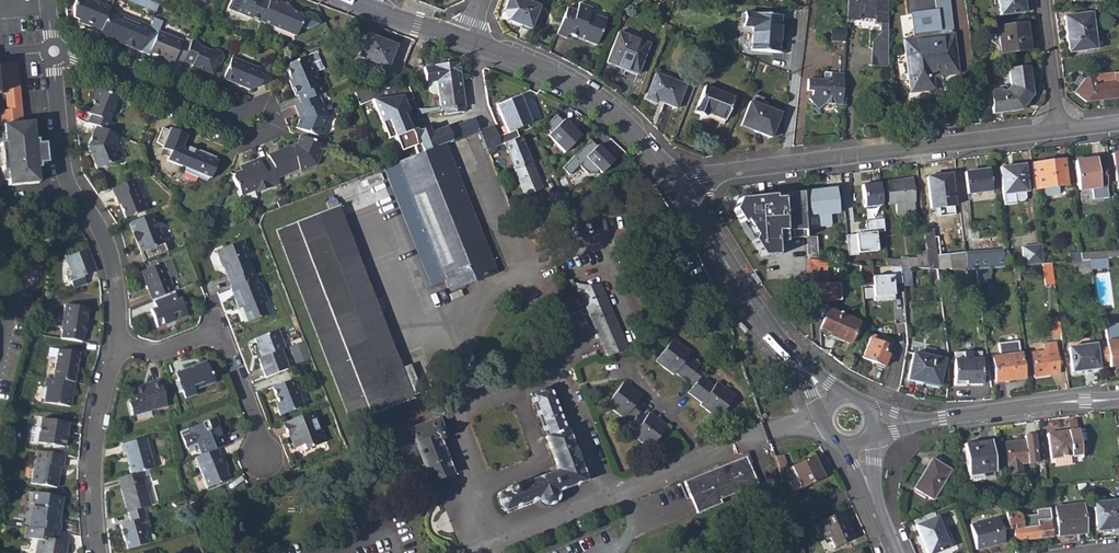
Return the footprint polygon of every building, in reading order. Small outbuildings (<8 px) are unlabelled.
[(80,18),(85,20),(84,24),(102,31),(111,11),(111,9),(90,0),(76,0),(74,7),(75,16),(80,18)] [(157,15),(161,6),(145,0),(121,0),(157,15)] [(231,5),(264,18),(271,0),(233,0),(231,5)] [(294,3),(285,0),(284,0),(271,0),(264,18),(300,32),(304,23),(311,26),(321,19),(318,11),(309,7),(303,10),(293,6),(294,3)] [(520,0),(507,0),(503,11),(507,21),(529,30),(538,7),(520,0)] [(845,21),(850,21),(853,17),(859,17),(859,15),(870,16),(870,23),(877,23),(877,33),(870,40),(870,66),(886,67),(886,2),(874,1),(873,0),(847,0),(845,21)] [(909,93),(933,90),(931,77),(957,74),(952,34),(948,0),(903,0),(905,16),(910,15),(913,33),(912,33),(912,39),(902,40),(909,93)] [(999,16),(1023,12),(1022,0),(997,0),(999,16)] [(575,12),(565,8),(555,34),(565,38),(567,34),(595,44),(604,22),(589,16),(591,10),(578,6),(575,12)] [(132,44),(143,48),(152,27),(111,11),(102,31),(101,34),(112,38),(112,37),(116,38),(115,40),(131,47),(132,44)] [(1063,16),(1068,53),(1095,49),(1090,13),(1063,16)] [(751,28),(750,51),(777,53),(779,16),(743,14),(742,27),(751,28)] [(996,30),(999,55),(1028,51),(1025,23),(995,28),(996,30)] [(998,52),(996,30),(987,31),(988,42),(995,47),(995,53),(998,52)] [(176,59),(183,63),(191,45),(158,31),(150,54),(163,59),(163,61),(173,66),(176,59)] [(617,33),(606,63),(636,75),(648,45),(617,33)] [(365,35),(356,58),(386,70),(395,46),(365,35)] [(198,44),(192,42),(191,45),(183,63),(183,65),(193,69),(192,71),(213,80),(217,70),(220,69),(224,59),(222,53),(215,50),(210,53),(200,48),(198,44)] [(260,68),(234,57),(224,80),(250,91),(272,83),(275,72),(261,66),(260,68)] [(297,96),(301,104),(319,97),(327,94),(323,85),(318,87),(316,83),(306,58),(290,65),(287,71),(291,81),(289,82),(295,96),(297,96)] [(6,94),(19,93),(17,63),(0,65),(0,94),(6,94)] [(458,64),(422,68),(424,84),(427,84),(436,83),(459,80),(458,64)] [(410,71),(402,68),(396,82),(404,85),(410,71)] [(989,91),(992,113),(1019,110),(1020,107),(1022,105),(1024,103),(1026,101),(1028,99),(1030,96),(1027,68),(1007,71),(1008,87),(1005,92),(1000,93),(999,90),(989,91)] [(840,104),(842,73),(821,72),(821,80),(805,79),(804,90),(808,90),(808,95),(803,98),(812,109),(820,103),(822,100),(830,100),(830,104),(840,104)] [(685,85),(654,73),(646,94),(646,96),(646,98),(647,100),(649,101),(650,101),(651,101),(652,101),(654,100),(655,99),(655,97),(663,100),(662,103),(676,108),(685,85)] [(1118,97),(1118,73),(1087,77),(1073,93),(1084,102),(1118,97)] [(323,85),(327,94),(330,93),(324,79),(316,83),(318,87),(323,85)] [(463,112),(459,80),(436,83),(438,94),(440,111),(445,111),(445,115),(463,112)] [(429,93),(432,95),(438,94),(436,83),(427,84),(429,93)] [(704,86),(693,113),(722,123),(733,98),(704,86)] [(110,122),(120,98),(97,89),(92,102),(93,104),(89,114),(92,116),(89,123),(96,126),(110,132),(114,123),(110,122)] [(6,94),(7,111),(21,110),(19,93),(6,94)] [(388,119),(395,137),(415,129),(408,111),(411,110),(405,95),(374,99),(382,121),(388,119)] [(322,104),(319,97),(301,104),(294,107),(299,118),(295,128),(319,137),(324,127),(321,126),(324,118),(332,114),(327,102),(322,104)] [(517,97),(495,106),(507,134),(514,131),(529,125),(517,97)] [(749,102),(739,127),(769,138),(779,114),(749,102)] [(45,164),(44,145),(35,146),(33,123),(22,124),(21,110),(7,111),(0,112),(0,117),(1,126),(2,125),(4,144),(0,145),(0,152),(2,172),(7,171),(8,186),(39,183),(37,165),(45,164)] [(546,137),(563,154),(579,138),(563,121),(561,123),(555,116),(543,128),(549,134),(546,137)] [(418,155),(443,145),(478,132),(473,120),(447,129),(446,127),(430,133),(428,128),(419,131),(418,128),(415,129),(395,137),(400,152),(414,146),(418,155)] [(116,147),(120,136),(110,132),(96,126),(88,146),(97,169),(121,159),(116,147)] [(518,139),(514,131),(507,134),(497,138),(492,127),(478,132),(486,152),(502,145),(518,139)] [(166,161),(187,170),(186,172),(206,181),(222,165),(216,163),(218,159),(195,149),(194,151),(184,147),(187,139),(172,130),(171,132),(164,129),(159,143),(165,147),(163,150),(169,153),(167,158),(166,161)] [(300,137),(298,143),(295,149),(293,150),(291,146),(282,150),(291,171),(301,167),(302,170),(317,163),(324,146),(300,137)] [(540,192),(519,138),(518,139),(502,145),(516,183),(518,187),(521,191),(524,194),(540,192)] [(602,174),(613,162),(600,150),(598,153),(594,150),(596,148),(596,147),(590,141),(562,170),(569,177),(579,166),(588,175),(595,175),(599,171),(602,174)] [(495,273),(443,145),(418,155),(382,169),(429,286),(445,280),(450,291),(495,273)] [(270,159),(278,176),(291,171),(282,150),(269,155),(270,159)] [(1074,161),(1078,190),(1105,187),(1101,155),(1092,156),(1093,158),(1074,161)] [(260,192),(281,184),(278,176),(270,159),(261,163),(260,159),(245,166),(246,169),(242,171),(236,174),(235,177),(239,186),(240,186),(244,195),(259,189),(260,192)] [(1063,160),(1030,164),(1034,190),(1066,185),(1063,160)] [(999,168),(1003,205),(1015,204),(1014,194),(1026,192),(1022,165),(999,168)] [(964,172),(966,194),(990,191),(987,169),(964,172)] [(941,208),(942,216),(955,215),(949,174),(925,177),(929,210),(941,208)] [(895,204),(896,214),(914,211),(911,179),(885,182),(888,205),(895,204)] [(147,210),(136,180),(113,189),(117,201),(119,200),(126,217),(134,214),(135,215),(147,210)] [(862,185),(864,208),(881,206),(879,184),(862,185)] [(805,191),(808,216),(817,215),(818,226),(830,225),(829,214),(837,213),(834,188),(805,191)] [(804,230),(802,192),(737,200),(732,211),(740,224),(743,222),(754,238),(751,241),(761,257),(776,256),(775,239),(775,232),(804,230)] [(274,231),(350,424),(412,400),(336,206),(274,231)] [(131,223),(145,261),(167,252),(153,214),(131,223)] [(847,245),(848,256),(858,255),(858,253),(878,251),(876,233),(884,232),(882,219),(865,221),(865,230),(858,231),(858,234),(846,235),(847,245)] [(805,237),(804,230),(775,232),(775,239),(805,237)] [(934,230),(923,230),(926,252),(927,269),(936,270),(966,271),(967,271),(964,252),(937,255),(934,230)] [(815,237),(805,237),(806,260),(817,261),(815,237)] [(225,278),(229,287),(254,277),(246,256),(242,257),(241,253),(245,252),(241,239),(222,247),(223,249),(221,253),(216,255),(220,267),(223,266),(225,274),(228,273),(230,277),(225,278)] [(837,246),(838,263),(849,264),(848,256),(847,245),(837,246)] [(1021,247),(1023,266),(1043,264),(1041,245),(1021,247)] [(214,250),(216,255),(221,253),(223,249),(222,247),(214,250)] [(1002,249),(964,252),(967,271),(975,270),(1005,268),(1002,249)] [(66,258),(74,281),(95,273),(87,250),(66,258)] [(1080,253),(1081,260),(1089,260),(1106,258),(1118,257),(1118,253),(1118,250),(1105,251),(1105,250),(1080,253)] [(900,261),(887,260),(887,267),(890,267),(900,267),(910,268),(927,269),(926,252),(915,253),(915,259),(900,258),(900,261)] [(1069,253),(1069,262),(1072,261),(1081,260),(1080,253),(1080,252),(1069,253)] [(1108,267),(1106,258),(1089,260),(1090,267),(1098,266),(1099,268),(1108,267)] [(818,309),(818,302),(840,300),(839,283),(817,285),(816,270),(826,271),(827,262),(817,261),(806,260),(810,310),(818,309)] [(1072,269),(1090,267),(1089,260),(1081,260),(1072,261),(1072,269)] [(140,271),(151,299),(174,290),(162,262),(140,271)] [(1046,285),(1054,283),(1051,263),(1043,264),(1046,285)] [(902,283),(900,267),(890,267),(891,276),(872,278),(874,302),(894,300),(893,284),(902,283)] [(902,286),(911,285),(910,268),(900,267),(902,283),(902,286)] [(967,280),(976,279),(975,270),(967,271),(966,271),(967,280)] [(756,272),(752,274),(758,283),(761,281),(756,272)] [(257,284),(254,277),(229,287),(238,308),(242,307),(247,321),(268,313),(263,298),(265,297),(259,283),(257,284)] [(605,356),(625,348),(598,286),(591,287),(586,287),(581,287),(576,286),(605,356)] [(177,297),(174,290),(151,299),(154,306),(150,308),(156,326),(188,314),(181,296),(177,297)] [(63,304),(59,330),(83,333),(87,307),(63,304)] [(828,309),(820,329),(829,333),(828,335),(849,344),(858,322),(828,309)] [(1051,334),(1060,332),(1058,317),(1049,318),(1051,334)] [(741,321),(738,324),(745,332),(748,329),(741,321)] [(1104,326),(1107,348),(1101,349),(1103,362),(1108,362),(1109,368),(1118,366),(1118,324),(1104,326)] [(259,358),(266,376),(289,368),(282,350),(286,349),(278,329),(256,338),(263,356),(259,358)] [(871,334),(862,358),(876,363),(875,365),(883,367),(892,343),(871,334)] [(290,341),(295,362),(308,359),(303,338),(290,341)] [(704,371),(686,357),(680,352),(683,348),(672,339),(654,363),(672,376),(673,374),(691,387),(686,394),(699,404),(698,406),(715,419),(733,396),(722,388),(718,392),(711,387),(698,377),(704,371)] [(991,357),(994,383),(1022,379),(1017,342),(998,344),(1000,356),(991,357)] [(1069,348),(1072,373),(1098,369),(1095,345),(1069,348)] [(912,353),(907,379),(937,386),(942,360),(934,357),(936,349),(925,346),(923,355),(912,353)] [(56,348),(52,378),(73,381),(78,352),(56,348)] [(680,352),(686,357),(689,353),(683,348),(680,352)] [(1030,353),(1034,378),(1057,374),(1054,350),(1030,353)] [(954,353),(954,384),(981,384),(981,353),(954,353)] [(176,372),(186,398),(196,395),(194,390),(214,383),(206,361),(176,372)] [(69,405),(73,381),(52,378),(45,377),(43,387),(45,387),(43,402),(69,405)] [(149,380),(149,382),(133,386),(136,396),(128,398),(131,410),(165,401),(159,377),(149,380)] [(276,403),(281,415),(304,406),(293,379),(273,387),(279,402),(276,403)] [(643,406),(637,400),(630,395),(632,391),(622,383),(604,406),(623,419),(624,418),(630,423),(626,429),(632,434),(630,436),(648,450),(665,426),(655,418),(652,423),(645,417),(638,412),(643,406)] [(711,387),(718,392),(722,388),(715,383),(711,387)] [(497,507),(502,511),(536,499),(538,501),(543,505),(549,505),(555,501),(557,495),(556,491),(585,481),(565,429),(564,429),(547,387),(528,394),(545,436),(544,437),(557,471),(514,486),(512,485),(509,485),(506,486),(505,490),(496,493),(495,500),(497,507)] [(630,395),(637,400),(639,396),(632,391),(630,395)] [(65,441),(69,413),(40,409),(39,422),(37,436),(65,441)] [(324,443),(312,412),(281,424),(285,433),(288,432),(290,436),(288,437),(292,448),(301,445),(303,450),(324,443)] [(645,417),(652,423),(655,418),(648,413),(645,417)] [(198,445),(201,455),(217,449),(228,445),(223,432),(221,433),(219,428),(220,428),(217,417),(207,421),(201,423),(191,427),(191,429),(188,431),(187,429),(179,432),(186,449),(198,445)] [(405,471),(412,468),(421,464),(428,483),(451,475),(438,442),(442,440),(444,436),(437,418),(390,437),(405,471)] [(1076,420),(1066,421),(1068,431),(1077,429),(1076,420)] [(28,434),(37,436),(39,422),(30,421),(28,434)] [(1047,433),(1050,458),(1070,456),(1080,454),(1077,429),(1068,431),(1047,433)] [(1036,452),(1042,451),(1040,437),(1034,438),(1034,435),(1023,436),(1024,439),(1004,442),(1007,467),(1008,466),(1009,474),(1020,473),(1020,464),(1037,462),(1036,452)] [(128,461),(131,474),(141,471),(154,468),(145,437),(120,444),(122,453),(127,452),(129,460),(128,461)] [(963,444),(967,475),(994,472),(989,441),(963,444)] [(221,456),(217,449),(201,455),(195,457),(206,488),(229,479),(224,465),(225,464),(223,455),(221,456)] [(62,468),(64,456),(34,452),(30,485),(55,489),(59,468),(62,468)] [(740,459),(743,466),(747,465),(750,464),(746,453),(739,456),(740,459)] [(782,456),(773,457),(777,470),(786,467),(782,456)] [(1050,458),(1052,465),(1071,462),(1070,456),(1050,458)] [(789,469),(795,479),(800,489),(822,478),(811,458),(789,469)] [(683,482),(695,514),(719,505),(718,501),(756,485),(747,465),(743,466),(740,459),(683,482)] [(931,460),(914,488),(932,498),(949,470),(931,460)] [(418,482),(426,484),(428,483),(421,464),(412,468),(418,482)] [(119,477),(128,512),(145,507),(150,506),(141,471),(131,474),(119,477)] [(788,482),(793,493),(800,489),(795,479),(788,482)] [(35,506),(32,529),(59,533),(60,523),(57,522),(58,515),(60,515),(63,497),(33,493),(31,506),(35,506)] [(995,502),(1004,501),(1003,494),(993,495),(995,502)] [(1096,530),(1118,528),(1118,502),(1118,500),(1092,503),(1096,530)] [(1055,507),(1058,535),(1085,532),(1082,504),(1055,507)] [(120,524),(127,550),(150,543),(145,528),(150,527),(145,507),(128,512),(130,521),(120,524)] [(1014,540),(1052,536),(1049,509),(1035,510),(1034,515),(1020,517),(1020,516),(1020,515),(1019,514),(1018,513),(1017,513),(1017,512),(1016,512),(1015,512),(1014,512),(1005,513),(1008,529),(1013,529),(1014,540)] [(816,535),(820,533),(823,532),(827,539),(831,549),(851,540),(839,513),(812,526),(816,535)] [(926,552),(931,552),(948,546),(935,517),(914,525),(926,552)] [(969,525),(975,548),(1003,541),(998,518),(969,525)] [(59,533),(32,529),(26,528),(25,538),(38,541),(36,552),(66,552),(67,543),(58,541),(59,533)]
